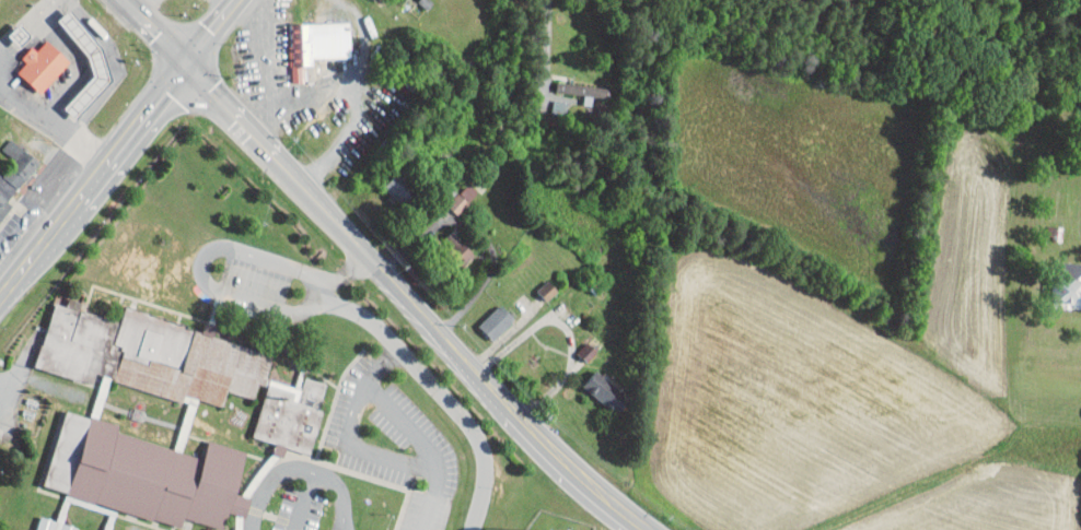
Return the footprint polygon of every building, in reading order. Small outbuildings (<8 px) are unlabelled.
[(55,20),(69,9),(98,47),(108,80),(73,119),(61,108),(91,74),(84,56),(55,20)] [(288,23),(352,21),(353,58),(314,59),(314,66),(289,67),(288,23)] [(23,24),(34,35),(22,47),(11,36),(23,24)] [(46,43),(68,62),(39,94),(16,73),(26,63),(21,58),(31,47),(37,52),(46,43)] [(591,93),(593,83),(547,74),(545,85),(591,93)] [(538,104),(553,110),(558,98),(543,93),(538,104)] [(29,154),(0,133),(0,150),(7,155),(0,164),(0,192),(29,154)] [(1078,295),(1077,270),(1047,271),(1048,296),(1078,295)] [(549,283),(539,271),(525,284),(535,295),(549,283)] [(469,319),(484,333),(505,310),(490,296),(469,319)] [(56,302),(119,321),(124,307),(200,331),(204,322),(214,327),(212,335),(275,355),(267,379),(301,390),(305,376),(330,384),(309,455),(251,437),(266,388),(260,387),(256,400),(225,390),(221,404),(183,392),(181,399),(96,373),(93,384),(36,365),(56,302)] [(565,346),(575,356),(588,344),(577,334),(565,346)] [(572,379),(598,405),(613,389),(588,364),(572,379)] [(66,414),(201,458),(207,440),(248,454),(234,494),(249,499),(243,519),(228,515),(222,529),(181,517),(177,527),(44,483),(66,414)] [(39,518),(76,529),(35,529),(39,518)]
